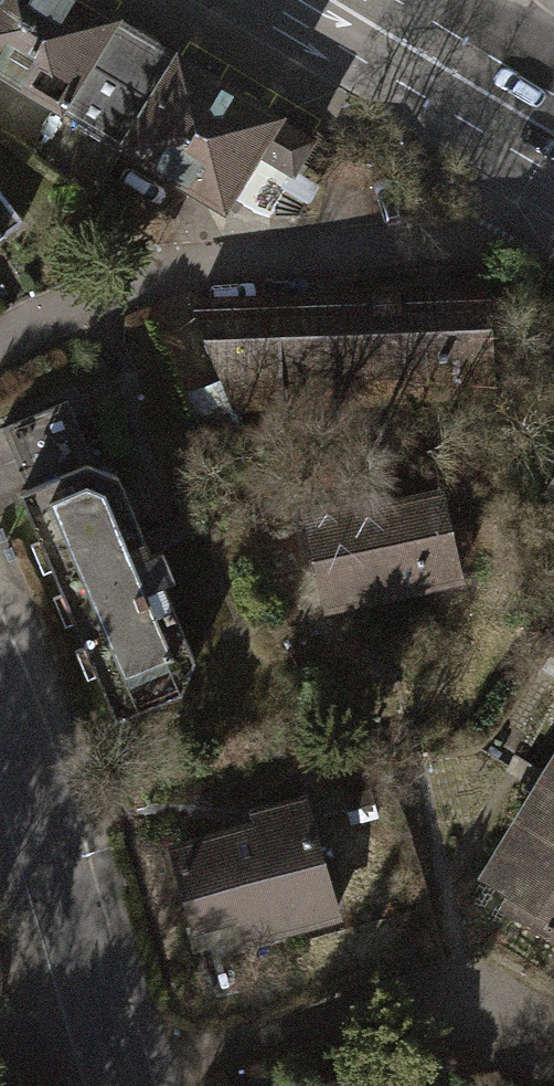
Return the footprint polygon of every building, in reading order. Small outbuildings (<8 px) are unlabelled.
[(55,99),(106,16),(80,0),(0,0),(0,66),(55,99)] [(176,58),(106,16),(55,99),(126,142),(176,58)] [(310,138),(176,58),(126,142),(222,200),(252,151),(288,173),(310,138)] [(171,221),(105,177),(93,197),(157,240),(171,221)] [(17,219),(0,198),(0,232),(17,219)] [(488,295),(192,302),(231,403),(491,396),(488,295)] [(2,422),(28,485),(85,463),(88,449),(66,397),(2,422)] [(28,485),(17,490),(36,537),(43,529),(121,717),(184,694),(192,658),(160,585),(173,578),(158,547),(150,554),(116,474),(85,463),(28,485)] [(357,501),(306,512),(326,603),(453,575),(435,493),(359,510),(357,501)] [(480,888),(553,931),(553,761),(480,888)] [(273,827),(174,854),(199,946),(330,910),(301,805),(270,813),(273,827)]
